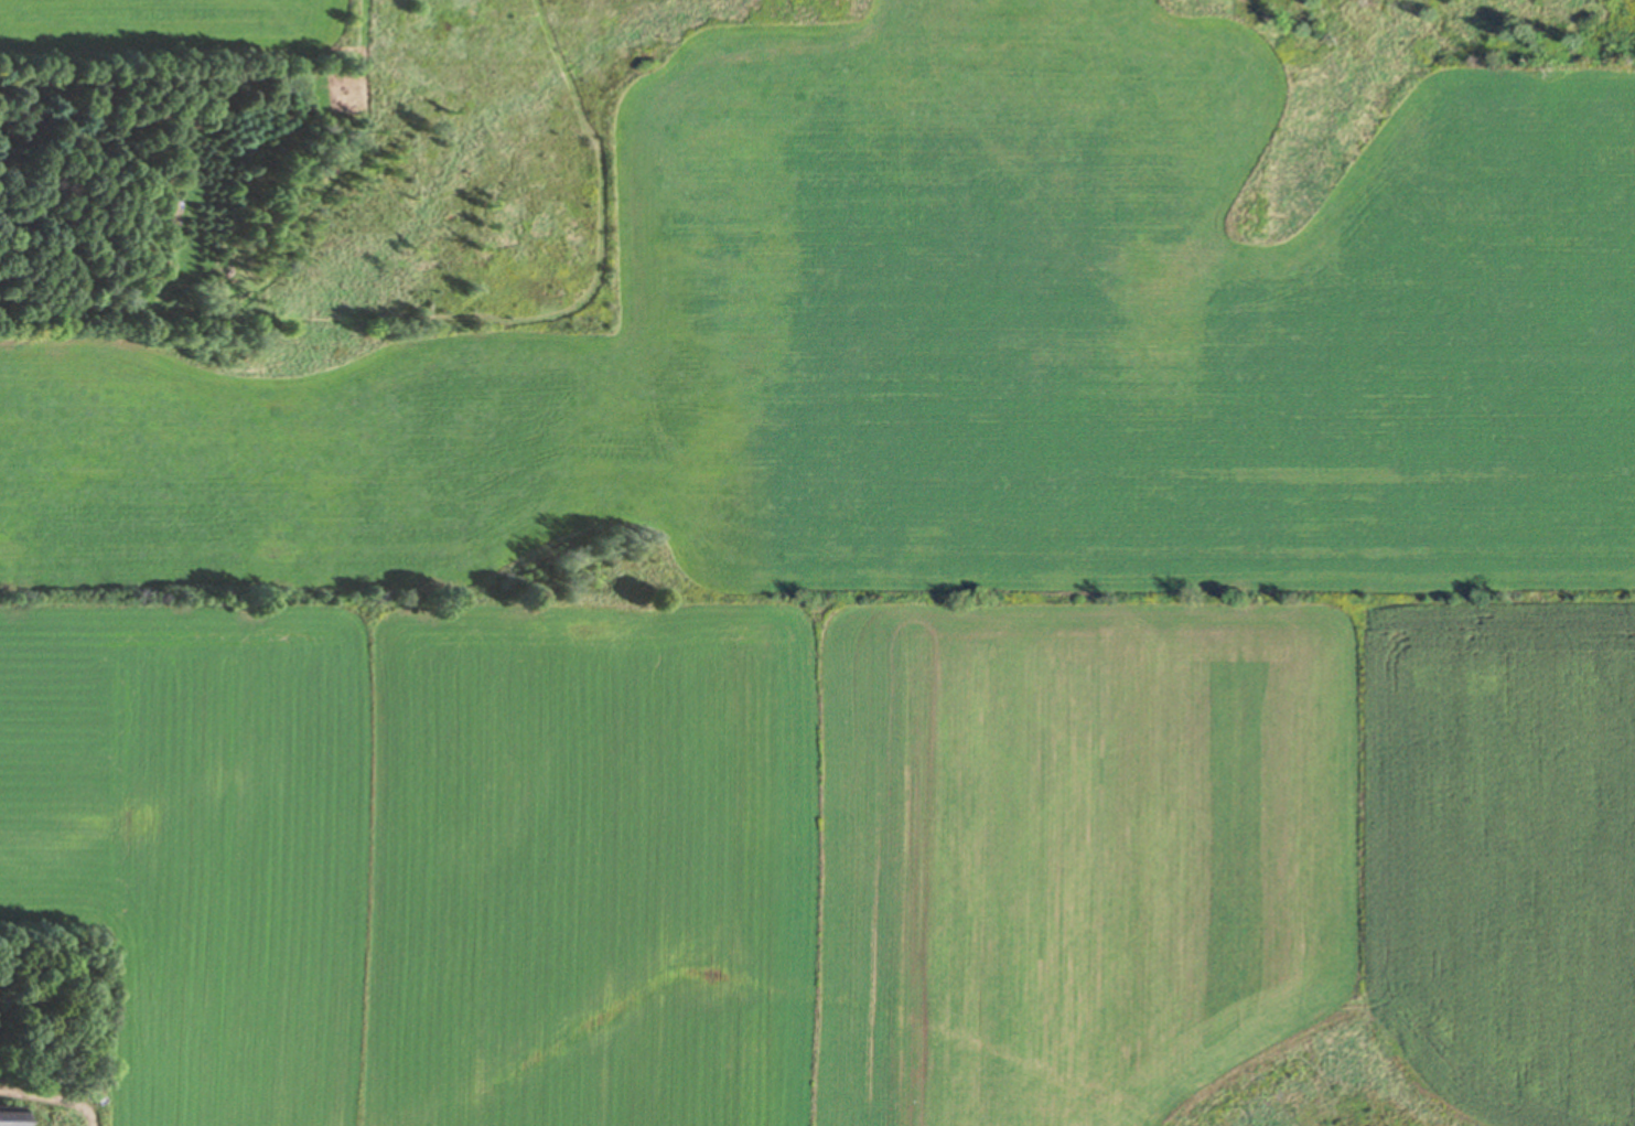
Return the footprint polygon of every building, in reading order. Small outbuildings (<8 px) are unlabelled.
[(19,1106),(0,1106),(0,1125),(19,1125),(19,1106)]
